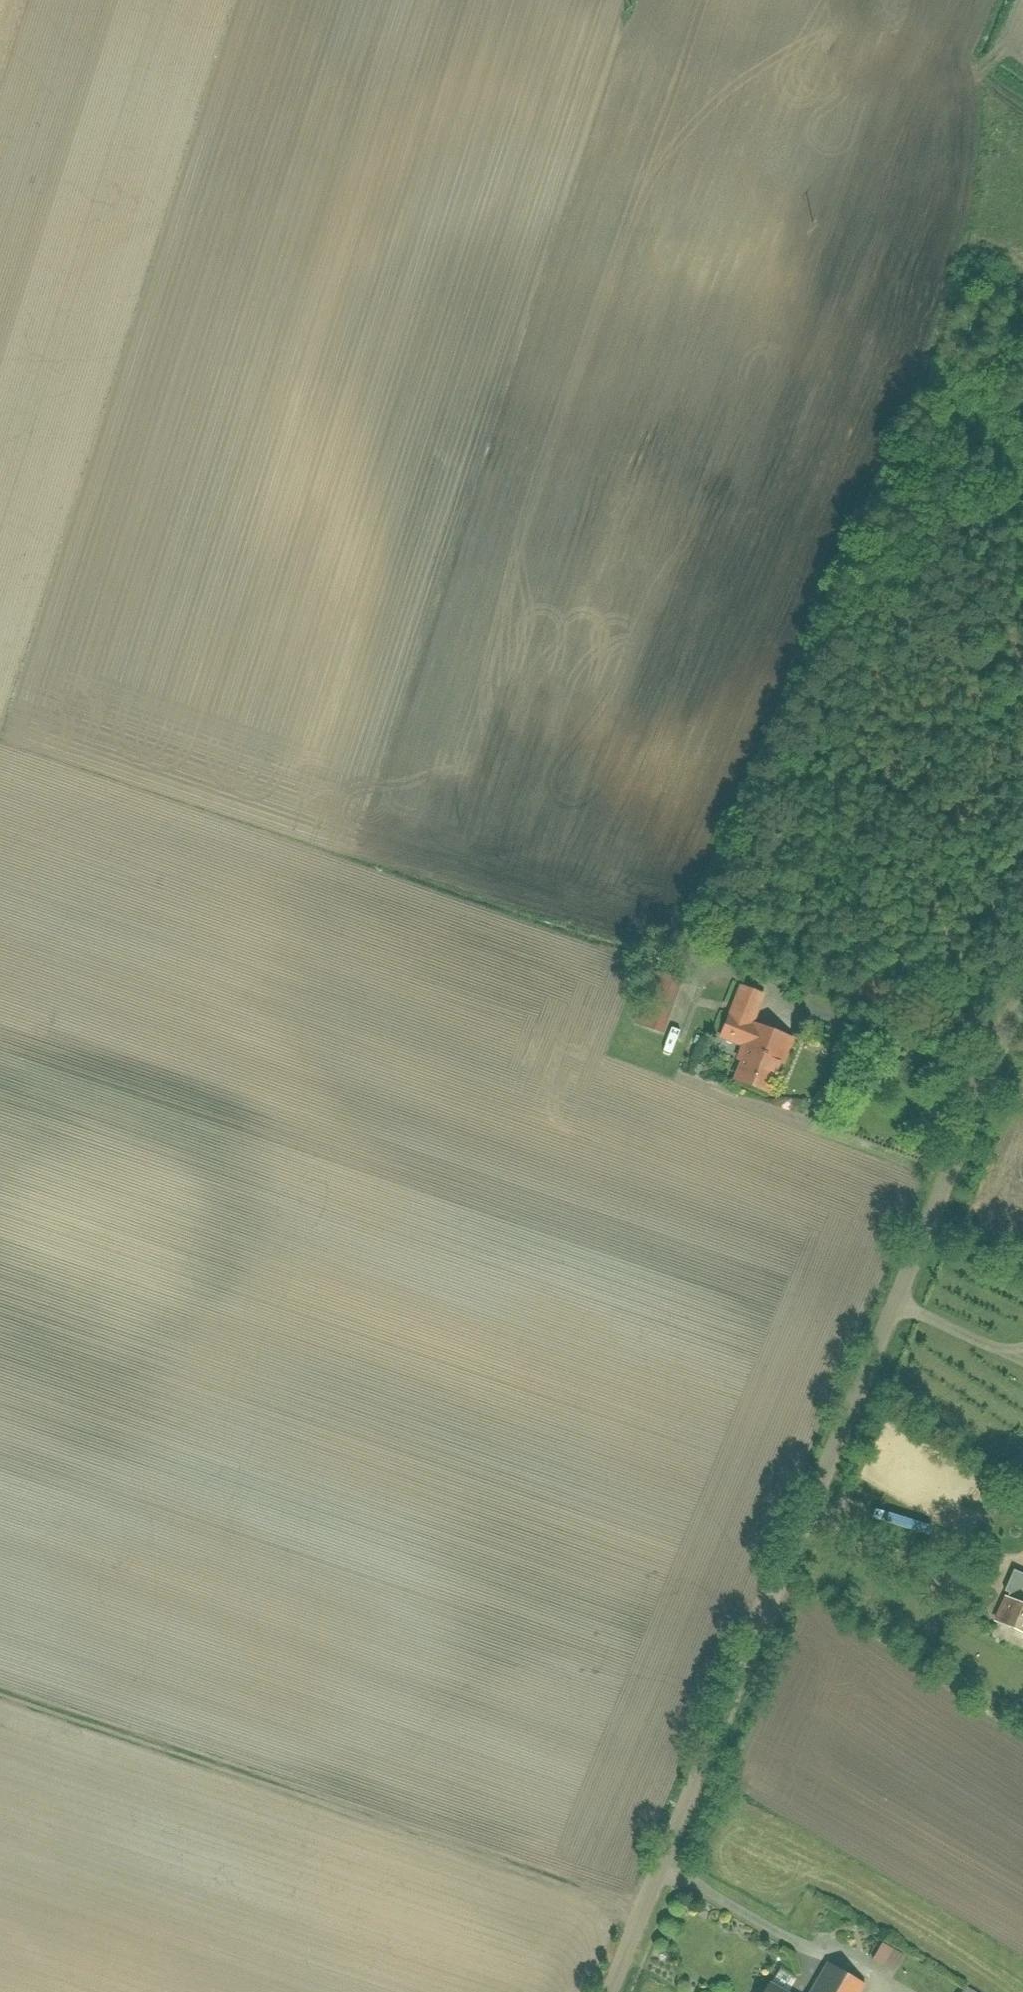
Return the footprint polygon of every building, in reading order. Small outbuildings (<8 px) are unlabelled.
[(745,1050),(733,1081),(775,1096),(796,1039),(758,1025),(768,998),(737,987),(718,1040),(745,1050)] [(996,1623),(1022,1634),(1022,1574),(1013,1570),(1004,1591),(1009,1593),(996,1623)] [(884,1947),(875,1965),(894,1975),(904,1958),(884,1947)] [(865,1984),(828,1965),(814,1991),(860,1991),(865,1984)] [(763,1991),(783,1991),(767,1984),(763,1991)]
